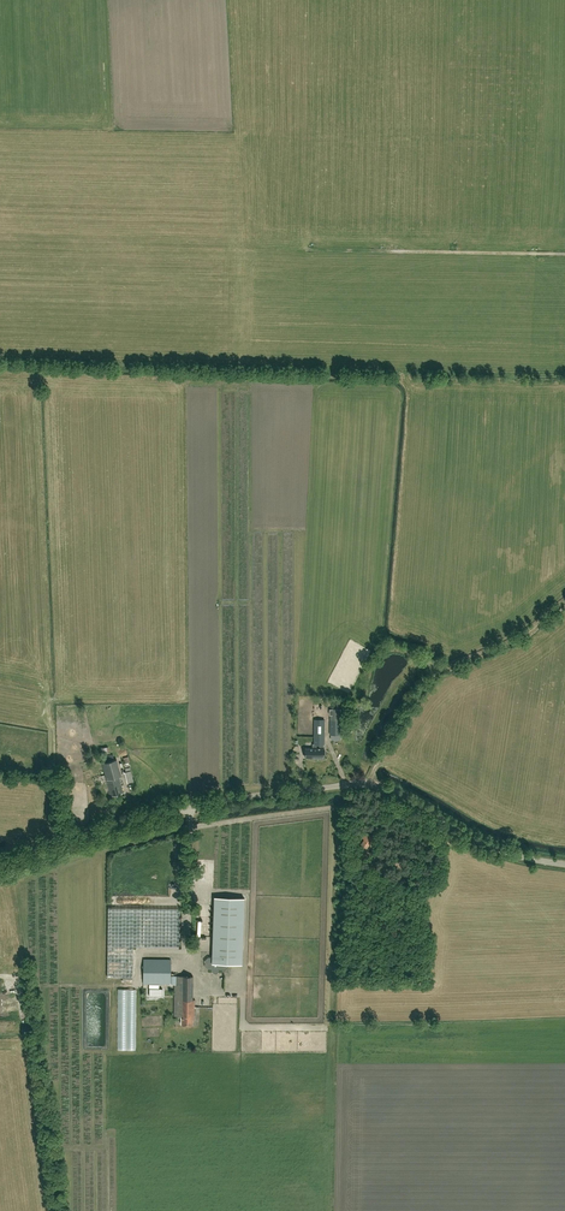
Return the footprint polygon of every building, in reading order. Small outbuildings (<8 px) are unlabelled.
[(330,714),(330,731),(331,731),(331,735),(340,735),(340,708),(330,708),(330,709),(329,709),(329,714),(330,714)] [(313,744),(312,748),(305,748),(305,757),(324,757),(324,748),(324,744),(325,719),(314,719),(314,744),(313,744)] [(123,758),(126,772),(125,772),(128,783),(134,781),(131,770),(128,757),(123,758)] [(121,776),(117,759),(102,763),(111,796),(123,793),(119,777),(121,776)] [(374,839),(366,833),(362,838),(364,839),(361,844),(367,848),(371,841),(372,842),(374,839)] [(209,871),(217,871),(217,862),(209,862),(209,871)] [(208,957),(205,960),(205,965),(208,969),(212,969),(212,970),(214,973),(217,973),(219,971),(219,969),(225,969),(229,966),(229,963),(242,964),(244,898),(214,897),(212,957),(208,957)] [(133,946),(180,947),(180,908),(108,907),(107,977),(133,977),(133,946)] [(171,975),(171,959),(144,959),(143,983),(175,984),(174,1016),(182,1016),(181,1025),(192,1025),(193,1016),(194,1016),(194,1000),(193,1000),(193,976),(171,975)] [(136,1050),(136,989),(118,989),(117,1050),(136,1050)]
